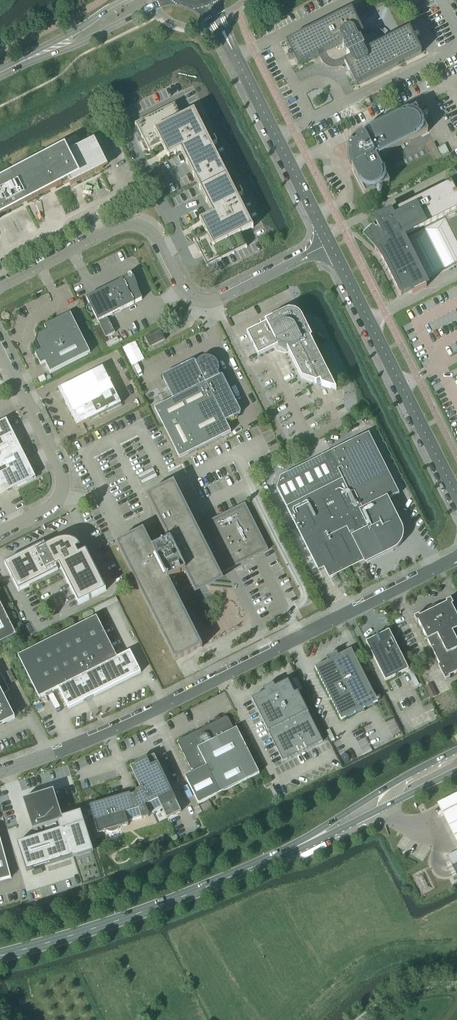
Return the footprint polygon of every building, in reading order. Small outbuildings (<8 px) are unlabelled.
[(351,11),(286,44),(291,55),(289,56),(288,56),(288,57),(288,58),(288,59),(289,60),(290,60),(291,60),(293,59),(298,68),(305,64),(311,61),(319,57),(320,59),(321,60),(320,60),(321,62),(322,63),(323,64),(324,65),(325,66),(326,67),(327,67),(328,68),(330,69),(331,69),(332,69),(334,69),(335,69),(337,69),(338,69),(339,68),(341,68),(342,67),(345,65),(347,69),(348,71),(350,76),(356,87),(422,54),(416,43),(418,41),(419,41),(419,40),(419,39),(419,38),(419,37),(418,37),(417,37),(416,37),(414,38),(409,30),(383,43),(382,41),(381,39),(380,38),(378,36),(376,35),(372,35),(369,35),(368,35),(364,38),(362,35),(363,34),(351,11)] [(365,107),(371,104),(369,98),(363,101),(365,107)] [(136,125),(135,125),(136,128),(140,136),(148,152),(148,153),(161,146),(164,152),(168,159),(180,153),(181,152),(212,215),(206,218),(201,221),(199,221),(206,234),(203,235),(195,239),(193,240),(207,268),(247,247),(240,235),(253,228),(240,202),(238,198),(242,195),(240,190),(235,193),(233,189),(214,150),(212,146),(217,144),(214,139),(210,141),(208,137),(194,111),(181,118),(175,105),(136,125)] [(375,158),(426,132),(414,108),(362,135),(359,136),(356,139),(353,142),(351,146),(349,145),(346,154),(348,154),(348,157),(348,160),(349,164),(351,169),(364,196),(388,184),(375,158)] [(0,181),(0,215),(49,190),(55,187),(61,184),(61,183),(67,180),(69,183),(70,186),(78,182),(103,169),(97,157),(95,153),(90,143),(86,145),(67,154),(63,156),(61,152),(52,157),(51,156),(0,181)] [(455,194),(450,184),(375,222),(377,226),(374,229),(373,228),(367,233),(368,234),(365,237),(375,249),(374,249),(376,252),(378,255),(380,258),(384,264),(400,296),(410,291),(412,294),(426,287),(421,278),(423,277),(425,279),(456,263),(456,193),(455,194)] [(135,281),(132,275),(130,272),(115,283),(86,298),(97,321),(98,321),(100,325),(99,325),(105,337),(114,332),(107,317),(141,299),(138,293),(137,289),(136,284),(135,281)] [(50,373),(90,353),(70,313),(44,326),(46,330),(37,335),(35,342),(39,351),(35,353),(40,364),(44,362),(50,373)] [(296,315),(292,313),(288,313),(273,321),(272,319),(265,323),(266,324),(246,334),(258,357),(276,348),(287,352),(287,351),(302,380),(317,384),(320,383),(321,386),(336,390),(310,339),(312,339),(308,331),(306,332),(298,316),(296,315)] [(160,330),(144,337),(149,348),(165,340),(160,330)] [(240,412),(223,376),(222,376),(222,375),(221,375),(220,375),(219,376),(218,374),(218,372),(218,370),(217,368),(216,366),(215,365),(214,363),(214,362),(214,361),(213,360),(212,359),(211,359),(210,360),(209,360),(208,360),(207,360),(206,360),(205,360),(204,360),(203,360),(201,360),(200,360),(199,361),(196,362),(195,362),(195,361),(194,361),(193,361),(192,361),(163,375),(163,376),(162,377),(162,378),(163,378),(173,399),(154,408),(179,458),(231,432),(225,422),(239,414),(240,414),(240,413),(241,413),(241,412),(240,412)] [(69,407),(70,406),(81,423),(76,426),(77,427),(89,420),(121,404),(102,367),(71,383),(58,389),(58,390),(59,390),(66,401),(66,402),(65,402),(65,403),(65,404),(65,405),(66,405),(66,406),(67,406),(68,407),(69,407)] [(0,423),(0,459),(21,449),(17,441),(11,428),(7,420),(0,423)] [(401,526),(388,500),(399,494),(369,433),(280,478),(276,489),(318,572),(325,567),(329,576),(364,559),(366,564),(393,551),(391,548),(392,547),(393,547),(395,545),(396,544),(397,542),(399,542),(400,542),(402,538),(401,536),(399,535),(400,534),(400,533),(399,532),(399,531),(399,529),(399,528),(398,527),(401,526)] [(0,459),(0,461),(3,467),(14,489),(16,488),(36,478),(32,470),(25,456),(21,449),(0,459)] [(0,468),(0,495),(0,496),(7,492),(14,489),(3,467),(0,468)] [(221,579),(219,575),(268,550),(244,504),(196,528),(173,483),(146,496),(168,540),(155,548),(152,550),(143,530),(115,544),(174,661),(202,648),(176,596),(182,593),(181,592),(190,585),(194,592),(221,579)] [(67,540),(65,540),(62,540),(60,541),(36,552),(34,549),(4,564),(18,591),(60,570),(78,604),(105,591),(104,589),(85,551),(78,555),(75,550),(80,548),(77,545),(76,544),(74,543),(72,541),(70,541),(67,540)] [(453,606),(450,600),(445,603),(446,604),(438,608),(437,607),(434,606),(427,609),(426,612),(426,614),(419,618),(418,617),(413,619),(416,624),(417,623),(439,666),(437,666),(444,681),(449,679),(448,677),(456,673),(456,618),(451,606),(453,606)] [(15,635),(0,604),(0,643),(15,635)] [(128,651),(115,658),(95,617),(17,656),(37,697),(56,688),(67,708),(138,672),(128,651)] [(385,681),(408,670),(388,631),(365,643),(385,681)] [(340,720),(377,702),(350,650),(337,656),(336,653),(326,658),(327,662),(314,668),(340,720)] [(297,692),(294,694),(288,682),(274,688),(273,685),(263,690),(264,693),(251,700),(282,762),(322,742),(297,692)] [(437,696),(434,690),(431,685),(425,688),(430,699),(437,696)] [(13,717),(0,691),(0,724),(13,717)] [(236,728),(233,730),(227,716),(177,741),(191,771),(205,764),(206,766),(184,777),(198,804),(259,774),(236,728)] [(166,819),(181,812),(153,756),(129,767),(141,791),(138,792),(138,793),(122,798),(121,796),(89,805),(98,834),(105,831),(107,832),(111,832),(113,832),(115,831),(118,829),(119,827),(128,825),(127,822),(141,818),(141,819),(144,819),(146,818),(148,817),(149,816),(149,815),(162,809),(166,819)] [(20,842),(17,843),(26,872),(52,864),(72,857),(73,858),(93,852),(90,841),(88,842),(79,813),(61,819),(52,792),(23,801),(35,837),(34,838),(27,840),(20,842)] [(456,794),(436,804),(456,845),(456,794)] [(10,878),(0,840),(0,881),(10,878)] [(447,856),(450,863),(454,871),(456,877),(456,851),(447,856)]
